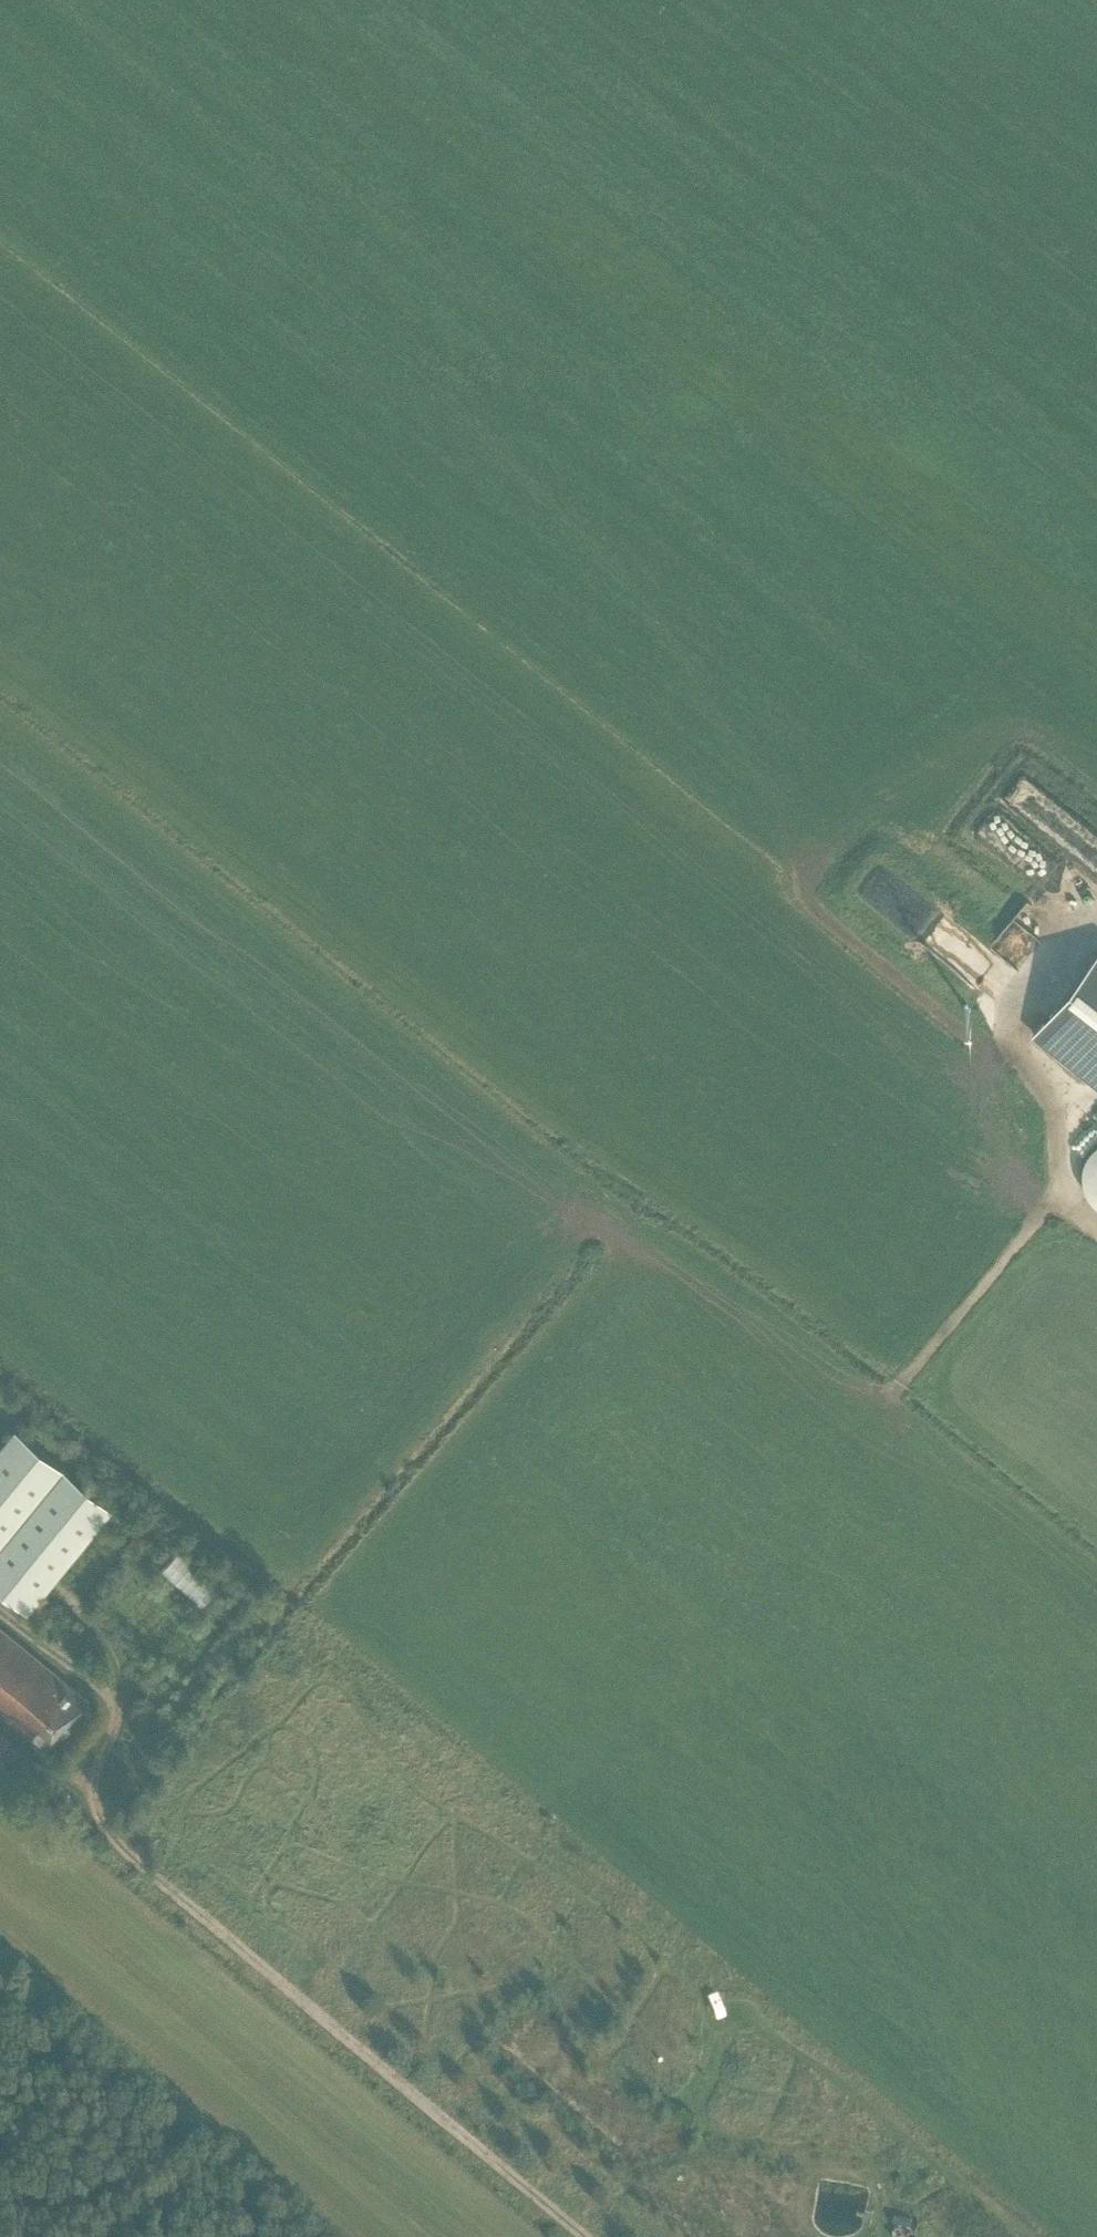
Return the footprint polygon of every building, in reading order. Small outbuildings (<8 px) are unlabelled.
[(1037,1033),(1096,1081),(1096,958),(1037,1033)] [(1086,1165),(1085,1171),(1084,1178),(1085,1184),(1086,1190),(1089,1196),(1092,1201),(1096,1206),(1096,1149),(1092,1154),(1089,1159),(1086,1165)] [(30,1613),(114,1510),(17,1430),(0,1450),(0,1589),(30,1613)] [(203,1603),(221,1583),(181,1546),(163,1565),(203,1603)] [(49,1753),(91,1703),(0,1628),(0,1712),(49,1753)] [(10,1742),(0,1734),(0,1754),(10,1742)]
